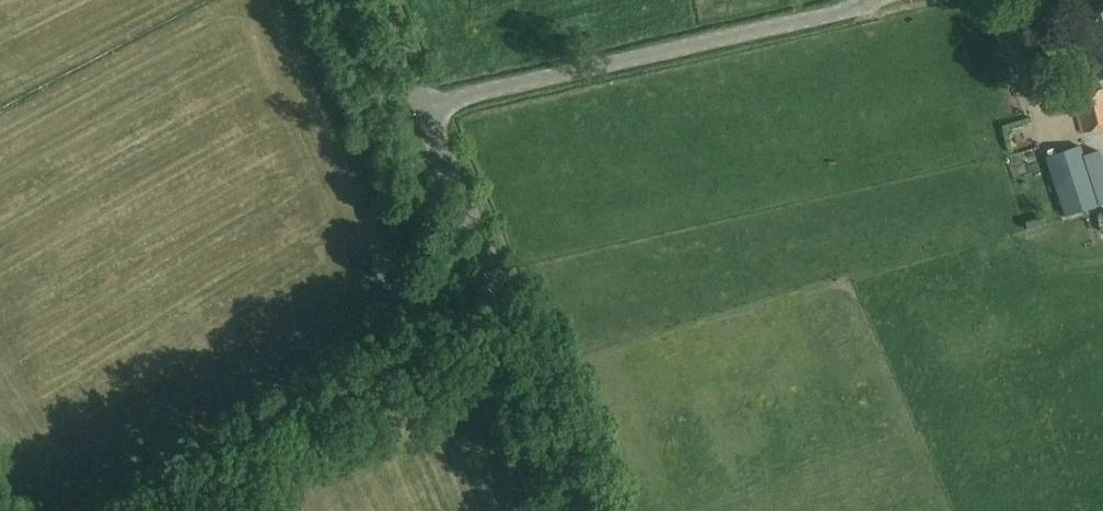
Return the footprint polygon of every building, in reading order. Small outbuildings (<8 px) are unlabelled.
[(1102,42),(1102,4),(1068,14),(1076,44),(1085,42),(1086,46),(1102,42)] [(1086,46),(1095,80),(1102,78),(1102,42),(1086,46)] [(1102,128),(1102,88),(1073,97),(1084,133),(1102,128)] [(1065,216),(1102,203),(1102,164),(1099,151),(1083,156),(1080,146),(1046,157),(1065,216)]
